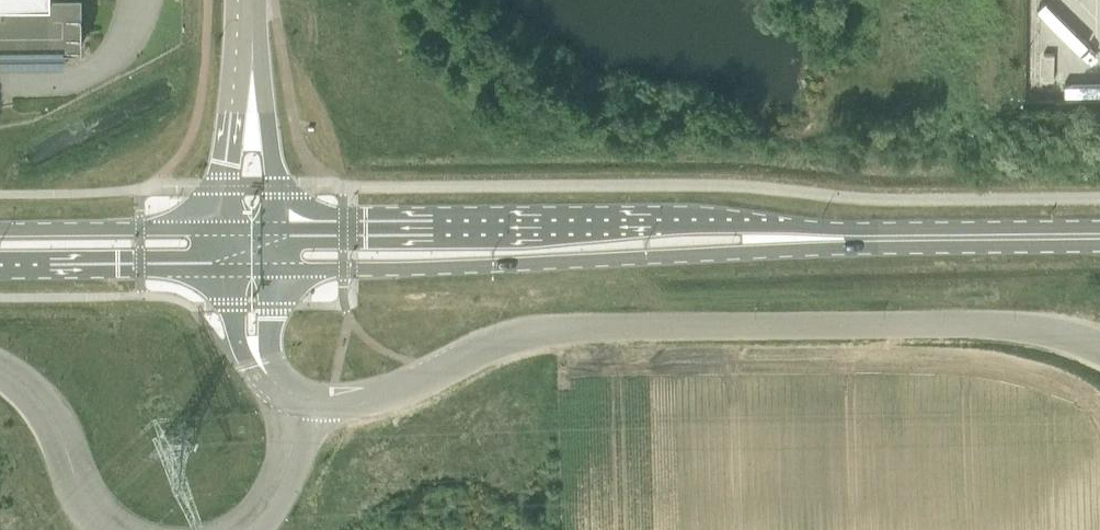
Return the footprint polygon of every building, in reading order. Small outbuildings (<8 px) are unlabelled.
[(83,47),(83,0),(0,0),(0,47),(83,47)]
